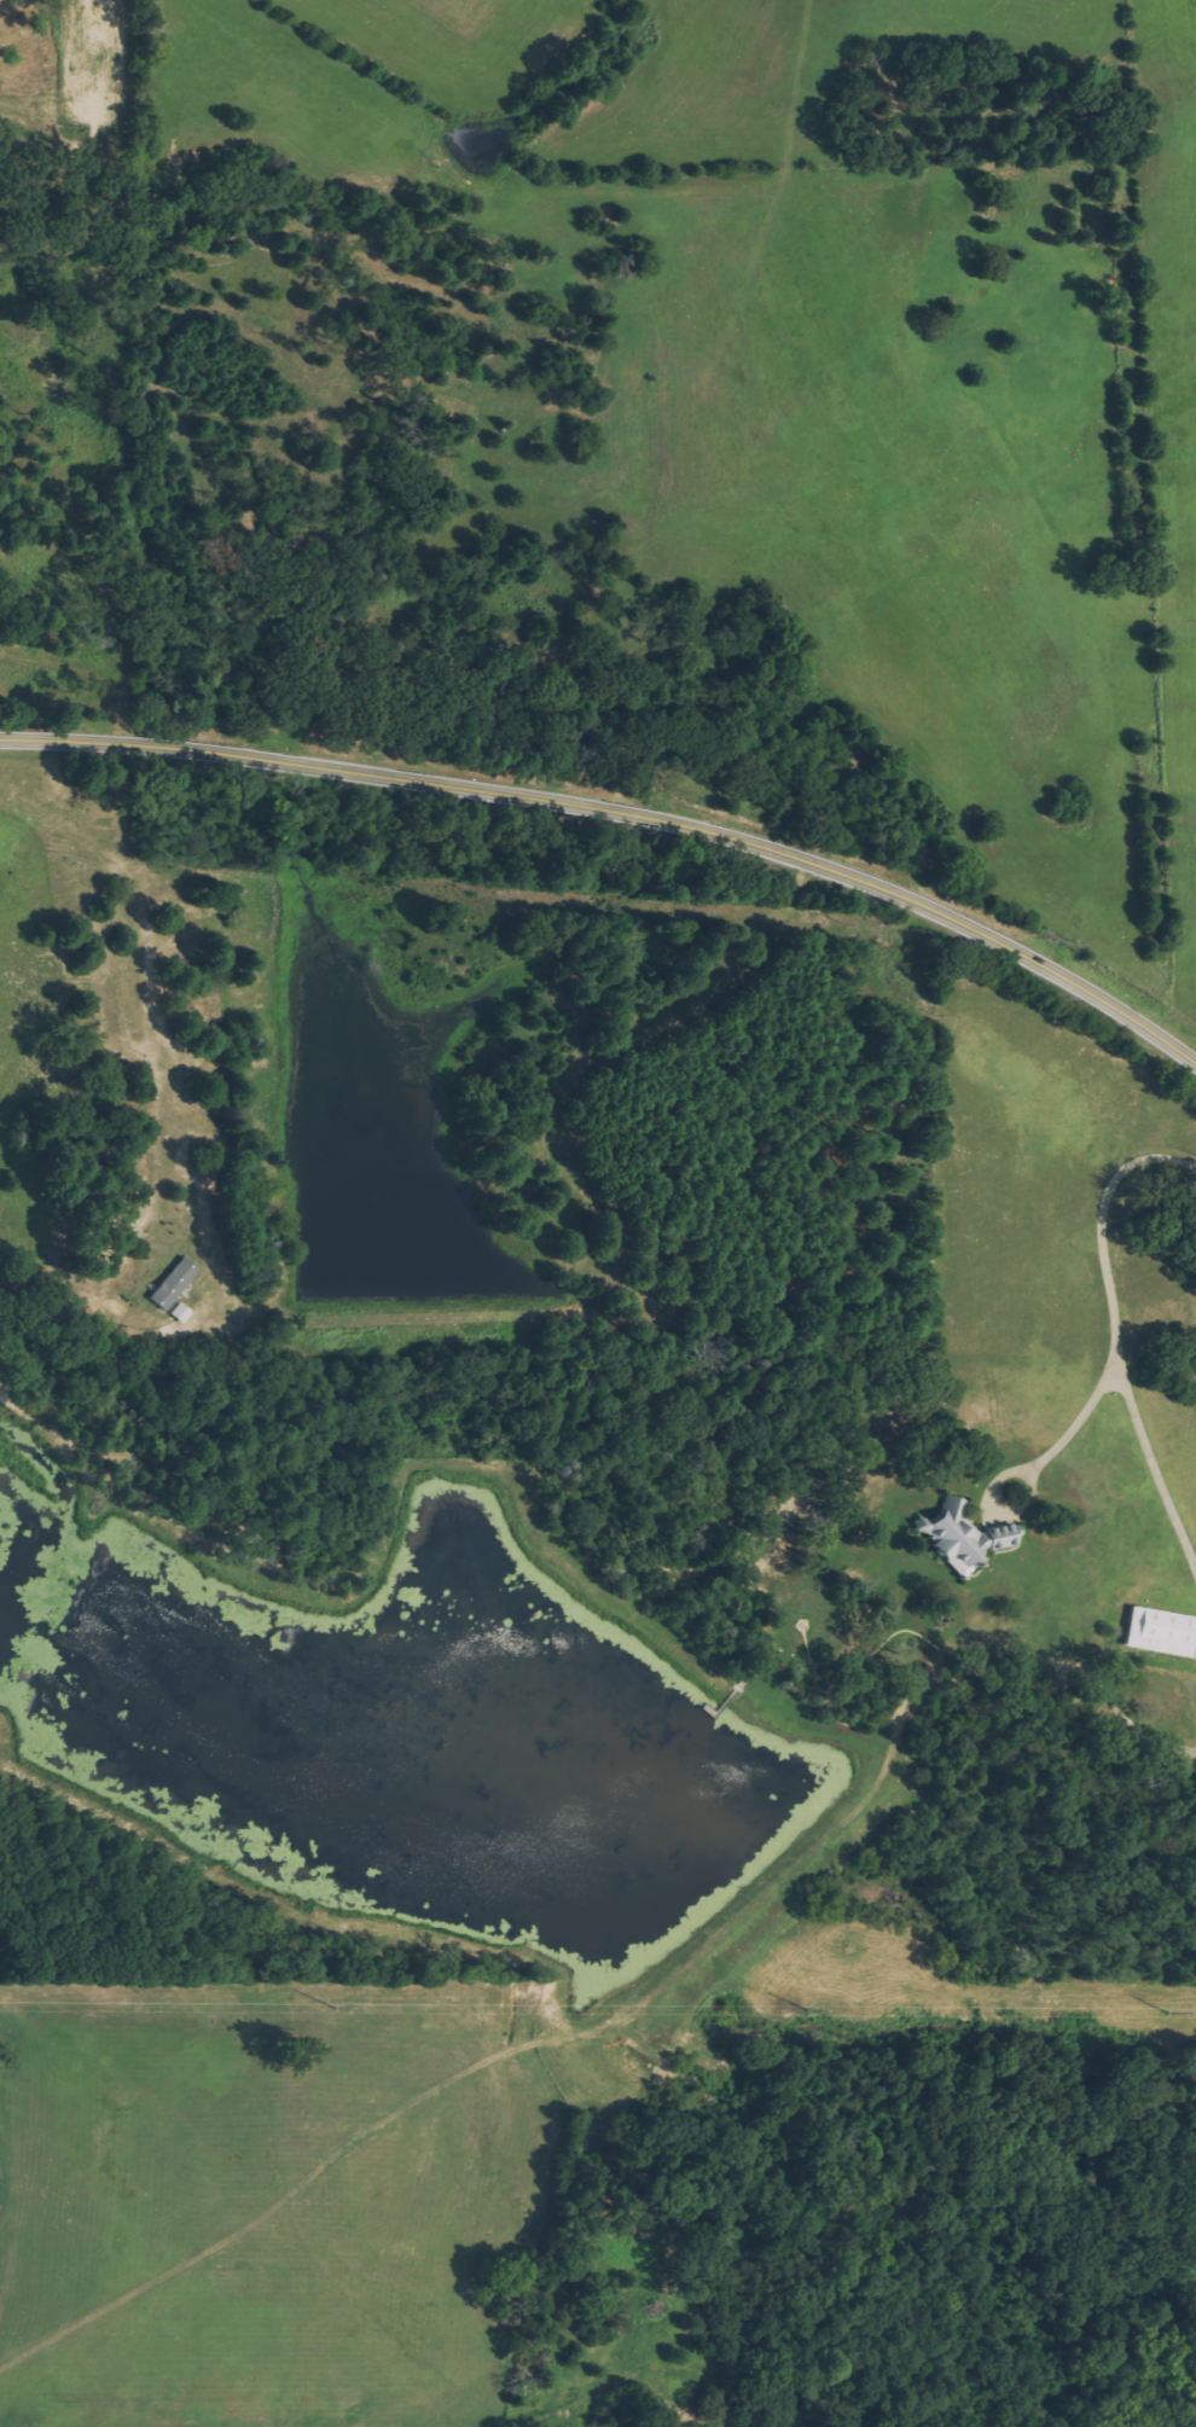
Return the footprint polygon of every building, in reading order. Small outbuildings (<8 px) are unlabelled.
[(164,1313),(196,1268),(178,1256),(147,1301),(164,1313)] [(168,1314),(179,1325),(190,1314),(178,1303),(168,1314)] [(975,1532),(964,1520),(959,1497),(942,1500),(943,1506),(931,1518),(916,1521),(918,1528),(929,1539),(931,1551),(960,1579),(974,1565),(970,1561),(978,1553),(1008,1547),(1019,1536),(1016,1523),(975,1532)] [(1194,1618),(1128,1606),(1121,1647),(1187,1658),(1194,1618)]
